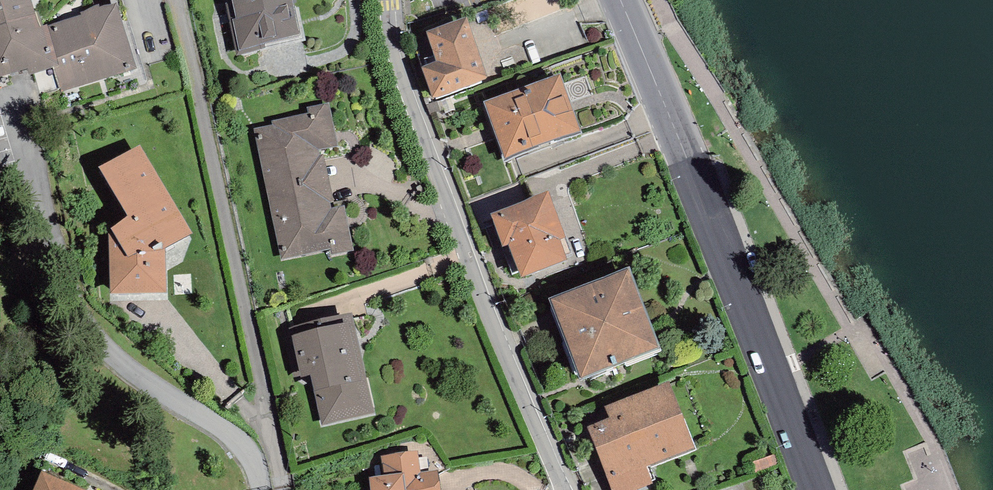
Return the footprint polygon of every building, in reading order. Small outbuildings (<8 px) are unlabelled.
[(27,0),(0,0),(0,74),(49,60),(42,35),(37,36),(32,17),(27,0)] [(287,0),(239,0),(244,22),(240,23),(245,45),(294,35),(287,0)] [(62,88),(131,68),(115,11),(49,30),(45,32),(46,34),(62,88)] [(42,35),(46,34),(45,32),(49,30),(44,13),(32,17),(37,36),(42,35)] [(436,99),(484,82),(465,29),(433,39),(443,68),(427,73),(436,99)] [(508,156),(575,133),(557,86),(491,109),(508,156)] [(318,162),(316,150),(330,147),(324,115),(275,125),(276,130),(258,133),(285,256),(336,247),(337,252),(348,250),(341,210),(328,212),(327,204),(331,204),(323,161),(318,162)] [(162,292),(159,252),(185,237),(137,158),(107,176),(136,223),(120,236),(123,242),(116,243),(117,293),(162,292)] [(560,244),(545,206),(498,223),(507,247),(513,245),(525,277),(561,264),(554,246),(560,244)] [(584,374),(650,349),(624,283),(558,308),(584,374)] [(352,383),(318,390),(324,421),(366,412),(346,321),(320,327),(322,337),(342,333),(352,383)] [(314,374),(318,390),(352,383),(342,333),(322,337),(299,342),(306,376),(314,374)] [(646,483),(638,463),(687,445),(666,392),(611,413),(616,424),(594,433),(616,489),(628,489),(646,483)] [(756,477),(785,467),(780,453),(751,463),(756,477)] [(417,459),(389,462),(391,483),(376,485),(376,489),(437,489),(436,479),(419,481),(417,459)] [(45,481),(41,489),(66,489),(45,481)]
